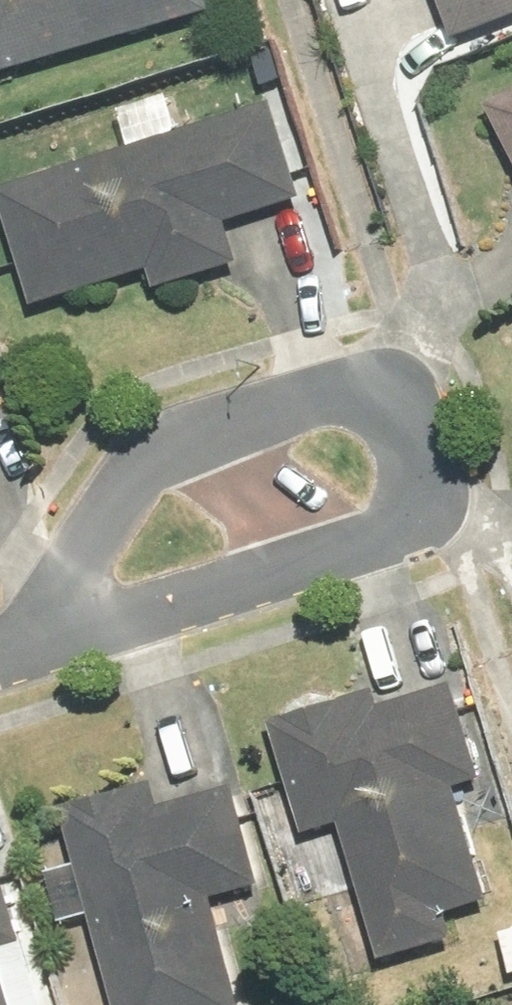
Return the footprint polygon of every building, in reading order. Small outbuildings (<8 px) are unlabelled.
[(217,27),(209,0),(0,0),(0,87),(217,27)] [(463,28),(511,8),(511,0),(452,0),(463,28)] [(491,96),(511,138),(511,85),(491,96)] [(0,199),(0,216),(33,331),(237,274),(228,241),(298,221),(271,123),(0,199)] [(17,441),(0,404),(0,448),(17,441)] [(452,683),(268,739),(302,849),(333,840),(375,976),(456,951),(448,927),(492,914),(458,801),(485,792),(452,683)] [(47,821),(104,1004),(243,1004),(219,927),(276,910),(240,791),(162,815),(154,789),(47,821)] [(27,946),(0,860),(0,954),(27,946)] [(0,974),(0,1004),(9,1004),(0,974)]
